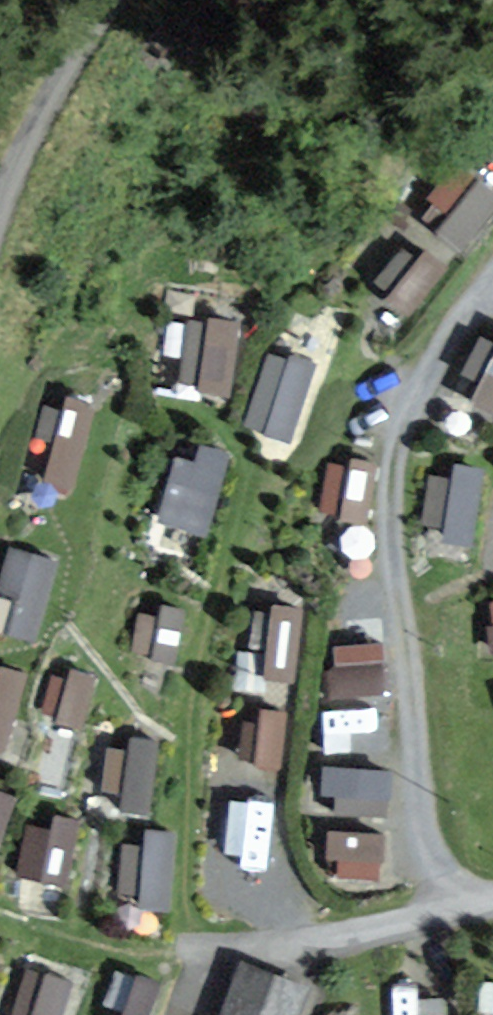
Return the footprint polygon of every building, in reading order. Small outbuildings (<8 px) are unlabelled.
[(459,238),(492,196),(492,180),(461,154),(419,206),(459,238)] [(407,306),(444,260),(412,235),(375,280),(407,306)] [(232,368),(236,308),(188,306),(185,365),(232,368)] [(492,314),(464,389),(492,400),(492,315),(492,314)] [(248,420),(295,431),(315,351),(268,340),(248,420)] [(40,468),(71,481),(103,401),(72,389),(40,468)] [(180,435),(159,510),(209,524),(230,450),(180,435)] [(432,458),(423,525),(475,532),(484,465),(432,458)] [(63,550),(12,534),(0,573),(0,620),(38,632),(63,550)] [(256,670),(292,677),(307,597),(272,590),(256,670)] [(387,643),(340,638),(336,675),(383,680),(387,643)] [(29,660),(0,653),(0,740),(9,742),(29,660)] [(262,699),(246,752),(275,760),(291,707),(262,699)] [(152,794),(156,734),(108,731),(104,791),(152,794)] [(388,805),(390,760),(325,758),(324,803),(388,805)] [(2,836),(14,779),(0,776),(0,835),(2,836)] [(32,800),(19,865),(66,875),(79,809),(32,800)] [(335,818),(330,865),(381,871),(386,824),(335,818)] [(170,892),(175,827),(124,823),(119,888),(170,892)] [(76,970),(35,958),(17,1014),(62,1014),(76,970)] [(237,960),(217,1014),(295,1014),(306,985),(237,960)] [(157,972),(121,964),(110,1014),(147,1014),(157,972)]
